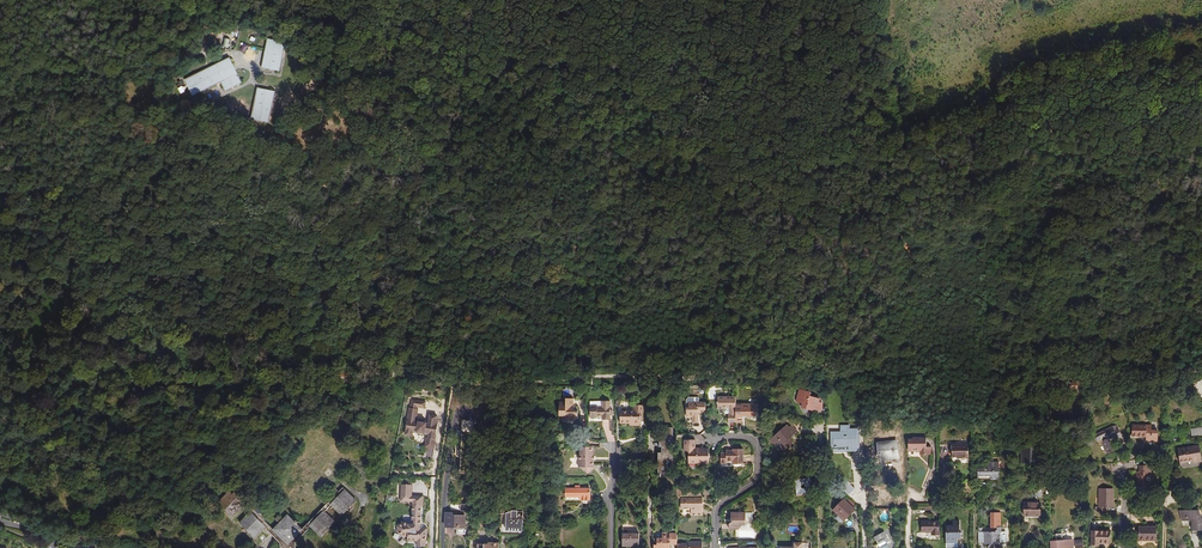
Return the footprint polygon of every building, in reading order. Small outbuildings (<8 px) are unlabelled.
[(235,23),(220,21),(219,28),(237,31),(238,23),(235,23)] [(285,42),(267,39),(261,68),(279,71),(285,42)] [(229,57),(184,80),(193,96),(220,82),(225,91),(242,82),(229,57)] [(256,106),(253,120),(269,123),(275,91),(257,88),(253,106),(256,106)] [(814,412),(815,410),(817,404),(819,404),(819,402),(820,399),(810,396),(811,392),(800,389),(796,402),(803,404),(802,408),(814,412)] [(736,423),(735,403),(735,397),(718,397),(718,409),(723,409),(723,407),(724,407),(730,407),(729,414),(728,414),(728,423),(736,423)] [(560,402),(559,416),(566,416),(566,419),(578,420),(578,411),(574,411),(574,399),(566,399),(566,402),(560,402)] [(425,448),(434,449),(436,434),(433,430),(437,427),(438,425),(436,424),(437,419),(437,417),(429,416),(428,424),(425,423),(422,423),(422,421),(419,420),(418,421),(416,421),(418,410),(417,410),(415,410),(415,407),(416,406),(420,407),(419,408),(425,409),(426,403),(412,401),(410,409),(409,409),(405,436),(412,437),(416,442),(426,443),(425,448)] [(591,406),(590,406),(590,418),(598,418),(598,416),(602,416),(602,420),(611,419),(611,415),(611,413),(613,413),(613,410),(611,410),(611,401),(602,401),(602,407),(598,407),(598,405),(591,406)] [(706,412),(706,402),(689,402),(689,408),(687,408),(686,417),(693,417),(693,423),(699,423),(699,417),(699,412),(706,412)] [(817,404),(815,410),(823,411),(823,403),(819,402),(819,404),(817,404)] [(758,403),(735,403),(736,423),(744,423),(744,420),(743,420),(743,418),(743,416),(745,416),(745,418),(754,417),(754,414),(758,414),(758,403)] [(630,411),(620,410),(620,424),(630,423),(630,425),(641,425),(641,420),(644,420),(644,406),(634,405),(634,408),(630,408),(630,411)] [(474,420),(461,420),(461,429),(457,429),(455,454),(457,456),(460,457),(459,474),(472,474),(474,420)] [(796,433),(790,427),(787,424),(772,438),(777,444),(783,451),(791,445),(788,440),(791,438),(796,433)] [(792,424),(790,427),(796,433),(798,431),(792,424)] [(1112,426),(1094,435),(1097,442),(1101,440),(1107,454),(1116,450),(1110,439),(1117,436),(1118,440),(1123,437),(1117,425),(1113,427),(1112,426)] [(1152,425),(1132,425),(1132,436),(1146,437),(1146,441),(1158,441),(1158,431),(1152,431),(1152,425)] [(1192,439),(1201,437),(1201,426),(1190,427),(1192,439)] [(848,448),(848,452),(860,452),(860,428),(847,428),(847,431),(831,432),(831,448),(848,448)] [(663,453),(662,453),(662,459),(662,471),(670,471),(670,465),(673,465),(673,453),(670,453),(670,447),(673,447),(673,442),(670,442),(670,440),(673,440),(673,429),(665,429),(665,435),(662,435),(662,447),(663,447),(663,453)] [(908,451),(920,451),(920,455),(931,455),(931,447),(927,447),(927,438),(913,438),(913,439),(909,439),(908,451)] [(709,463),(709,449),(696,448),(696,440),(685,440),(685,451),(689,451),(689,463),(709,463)] [(896,441),(878,443),(880,460),(898,457),(896,441)] [(968,444),(952,444),(952,457),(956,456),(956,458),(968,458),(968,444)] [(1022,463),(1040,463),(1040,444),(1022,445),(1022,463)] [(1180,464),(1193,461),(1193,463),(1201,461),(1199,445),(1178,449),(1180,464)] [(594,447),(580,447),(580,455),(579,455),(579,467),(582,468),(587,472),(591,468),(594,468),(594,460),(593,460),(594,455),(594,447)] [(726,452),(721,452),(721,464),(727,464),(727,462),(733,462),(733,464),(744,464),(744,449),(733,449),(733,450),(726,450),(726,452)] [(1142,465),(1140,465),(1140,471),(1136,471),(1136,486),(1147,486),(1147,476),(1150,476),(1150,465),(1153,465),(1153,460),(1143,460),(1142,465)] [(999,462),(988,462),(988,469),(977,469),(978,480),(999,479),(999,469),(1007,469),(1007,461),(999,462)] [(796,476),(798,493),(811,492),(808,475),(796,476)] [(847,494),(853,488),(848,482),(842,488),(847,494)] [(412,486),(402,486),(401,503),(413,503),(418,503),(418,498),(412,498),(412,486)] [(219,502),(233,517),(243,506),(250,513),(240,523),(255,537),(264,528),(280,543),(280,547),(296,547),(296,543),(309,529),(309,528),(310,526),(321,537),(336,522),(325,512),(331,505),(342,516),(356,501),(343,487),(338,492),(334,488),(321,501),(325,505),(302,529),(288,515),(282,520),(278,516),(275,519),(279,523),(273,529),(264,520),(266,518),(260,513),(262,511),(254,504),(251,507),(232,489),(219,502)] [(565,498),(580,498),(580,500),(590,501),(591,488),(565,488),(565,498)] [(1113,489),(1100,488),(1100,507),(1096,507),(1096,512),(1107,512),(1108,507),(1113,507),(1113,489)] [(681,509),(691,509),(691,515),(703,515),(703,497),(682,498),(681,509)] [(424,498),(418,498),(418,503),(413,503),(413,507),(421,507),(424,507),(424,498)] [(844,499),(833,510),(844,521),(855,509),(844,499)] [(1025,516),(1040,516),(1040,503),(1025,503),(1025,516)] [(421,507),(413,507),(413,522),(415,522),(415,525),(409,525),(409,523),(403,523),(398,528),(398,533),(403,538),(409,538),(409,543),(418,543),(418,547),(425,547),(427,547),(427,539),(428,539),(428,530),(421,530),(421,507)] [(1192,528),(1192,531),(1201,530),(1201,520),(1198,510),(1182,511),(1181,516),(1182,521),(1192,521),(1192,528)] [(524,511),(500,511),(499,534),(523,536),(524,511)] [(465,528),(465,516),(451,516),(451,513),(445,513),(445,527),(451,527),(452,528),(456,528),(456,533),(466,533),(466,528),(465,528)] [(739,529),(742,525),(746,525),(746,513),(731,513),(731,519),(732,519),(732,522),(731,522),(729,524),(729,529),(739,529)] [(998,528),(1001,528),(1001,520),(1001,513),(994,513),(991,513),(991,528),(998,528)] [(921,532),(932,532),(932,535),(940,536),(940,531),(940,521),(921,521),(921,532)] [(946,526),(946,543),(957,543),(957,538),(961,538),(961,533),(960,533),(959,521),(953,521),(953,526),(946,526)] [(1156,541),(1157,527),(1138,527),(1138,540),(1156,541)] [(623,533),(622,533),(623,547),(639,547),(639,533),(636,533),(636,528),(623,529),(623,533)] [(1098,546),(1098,543),(1110,543),(1110,531),(1092,531),(1091,546),(1098,546)] [(662,532),(662,538),(657,538),(654,538),(654,545),(654,547),(670,547),(670,544),(677,544),(677,533),(670,533),(670,532),(662,532)] [(875,537),(879,544),(877,546),(878,547),(889,547),(886,542),(889,540),(884,532),(875,537)] [(978,532),(978,542),(985,542),(984,544),(1000,544),(1000,542),(1006,542),(1006,532),(998,532),(982,532),(978,532)] [(488,543),(499,543),(499,535),(489,535),(488,543)] [(1073,540),(1063,541),(1056,541),(1051,541),(1052,547),(1070,547),(1073,547),(1073,540)]
